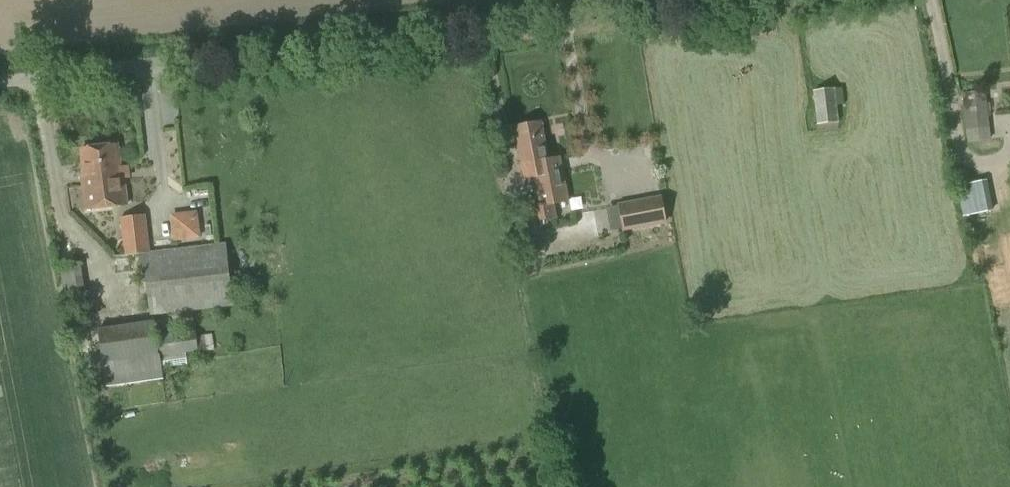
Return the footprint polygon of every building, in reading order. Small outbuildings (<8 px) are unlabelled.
[(817,125),(838,123),(834,88),(813,91),(817,125)] [(968,142),(991,140),(985,91),(962,93),(968,142)] [(538,160),(547,158),(539,120),(511,125),(519,165),(523,164),(526,177),(533,175),(541,174),(538,160)] [(176,131),(166,132),(167,140),(176,139),(176,131)] [(541,174),(533,175),(539,204),(531,206),(534,220),(555,216),(552,203),(567,200),(558,156),(547,158),(538,160),(541,174)] [(94,184),(81,185),(83,207),(126,202),(122,168),(119,168),(119,166),(116,167),(117,172),(106,173),(106,179),(94,180),(94,184)] [(972,215),(992,211),(987,181),(967,184),(972,215)] [(623,232),(667,223),(662,195),(617,204),(623,232)] [(173,242),(200,239),(197,211),(170,215),(173,242)] [(150,252),(146,215),(120,218),(124,256),(140,254),(143,284),(147,283),(150,316),(233,306),(226,243),(150,252)] [(66,311),(88,308),(81,264),(60,267),(66,311)] [(156,336),(154,321),(97,329),(105,387),(163,379),(160,357),(197,352),(198,353),(214,350),(211,334),(196,336),(195,331),(156,336)]
